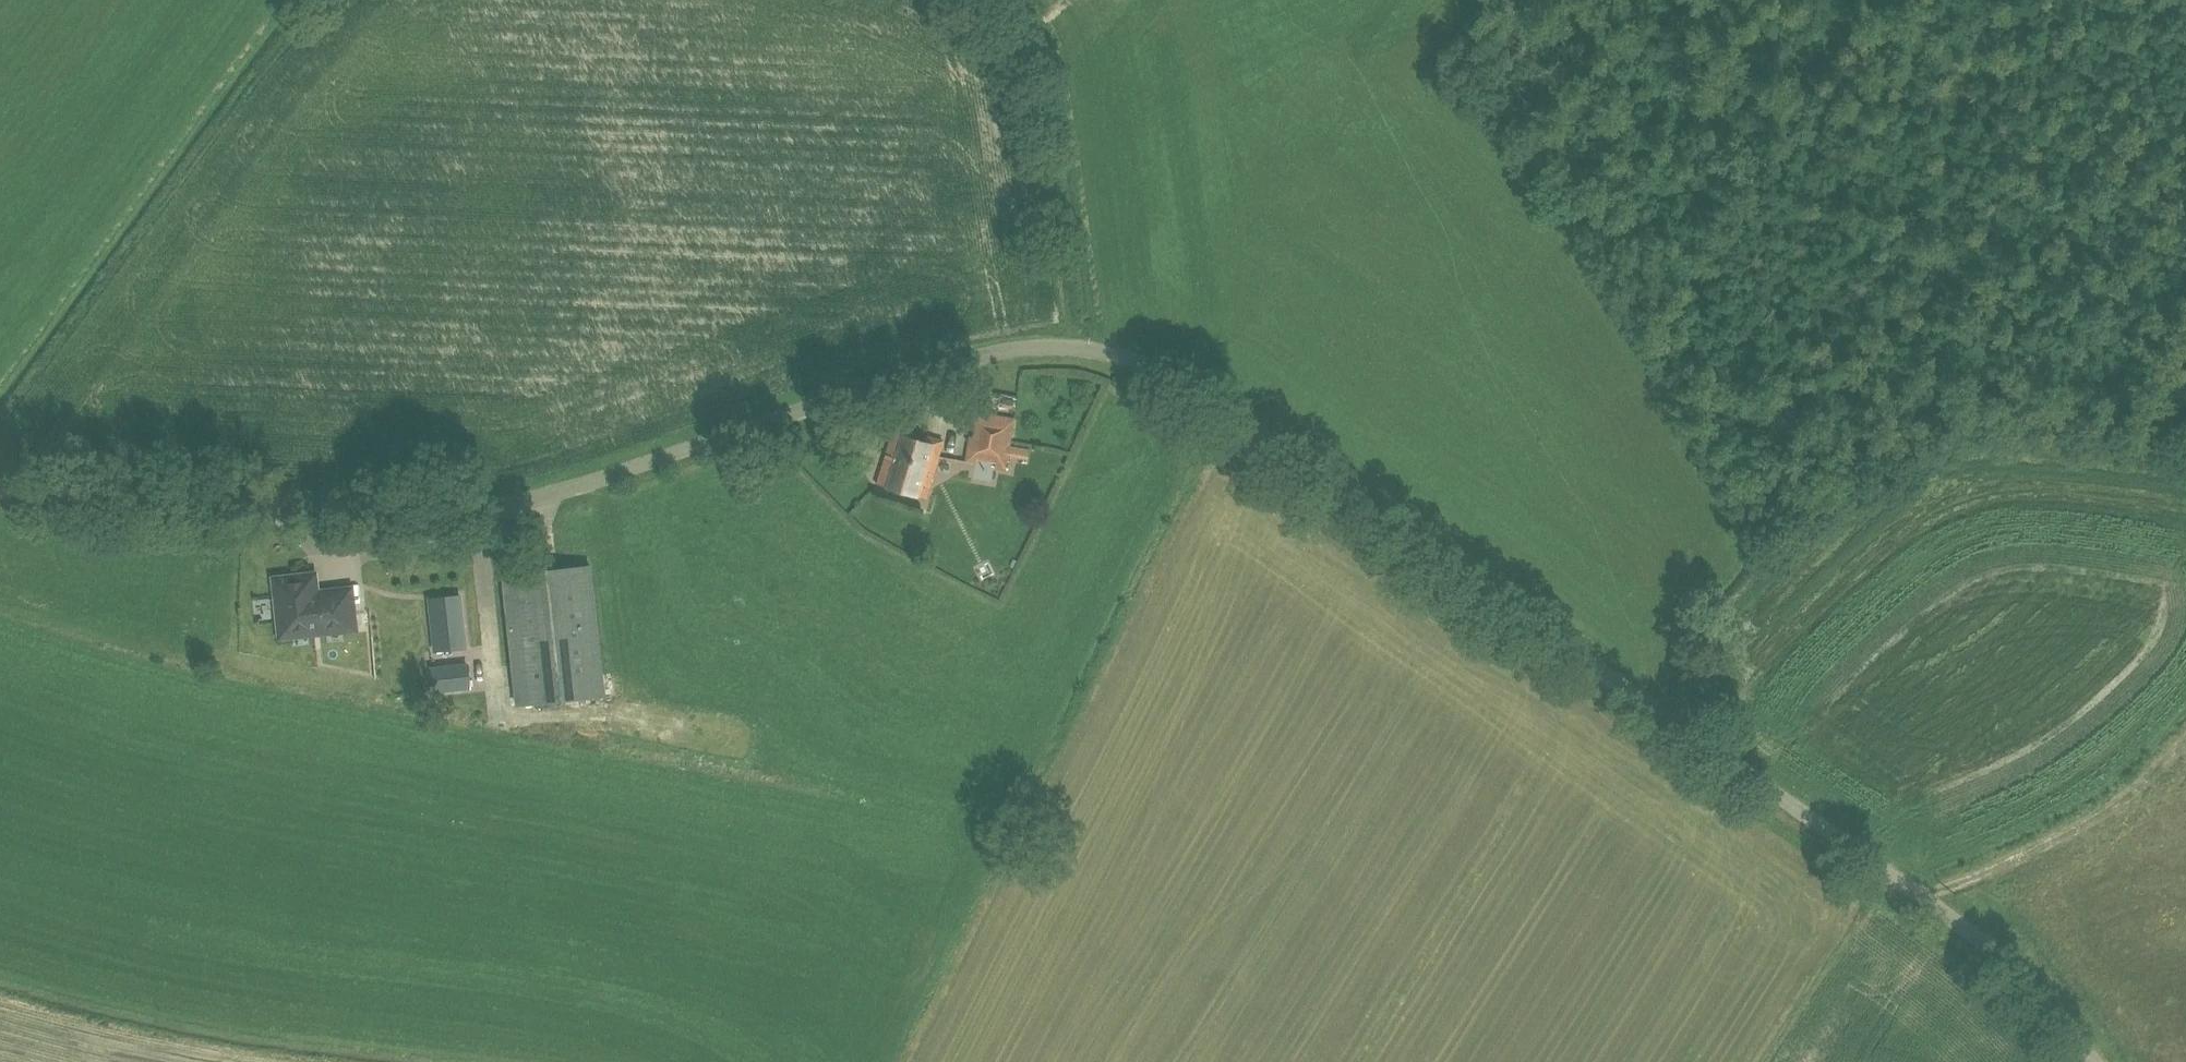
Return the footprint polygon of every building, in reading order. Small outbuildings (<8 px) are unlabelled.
[(1006,469),(1014,419),(975,413),(973,425),(975,425),(973,438),(970,437),(965,462),(975,464),(976,460),(996,463),(995,467),(1006,469)] [(924,442),(911,438),(913,431),(896,425),(877,483),(925,499),(944,441),(926,435),(924,442)] [(1016,568),(1008,550),(995,556),(1003,573),(1016,568)] [(518,705),(605,696),(591,566),(504,575),(518,705)] [(314,590),(313,577),(292,579),(289,577),(278,578),(275,581),(277,594),(279,597),(283,634),(353,627),(349,591),(320,594),(319,595),(313,591),(314,590)] [(429,599),(435,651),(465,648),(460,596),(429,599)] [(471,689),(468,663),(431,667),(434,693),(471,689)]
